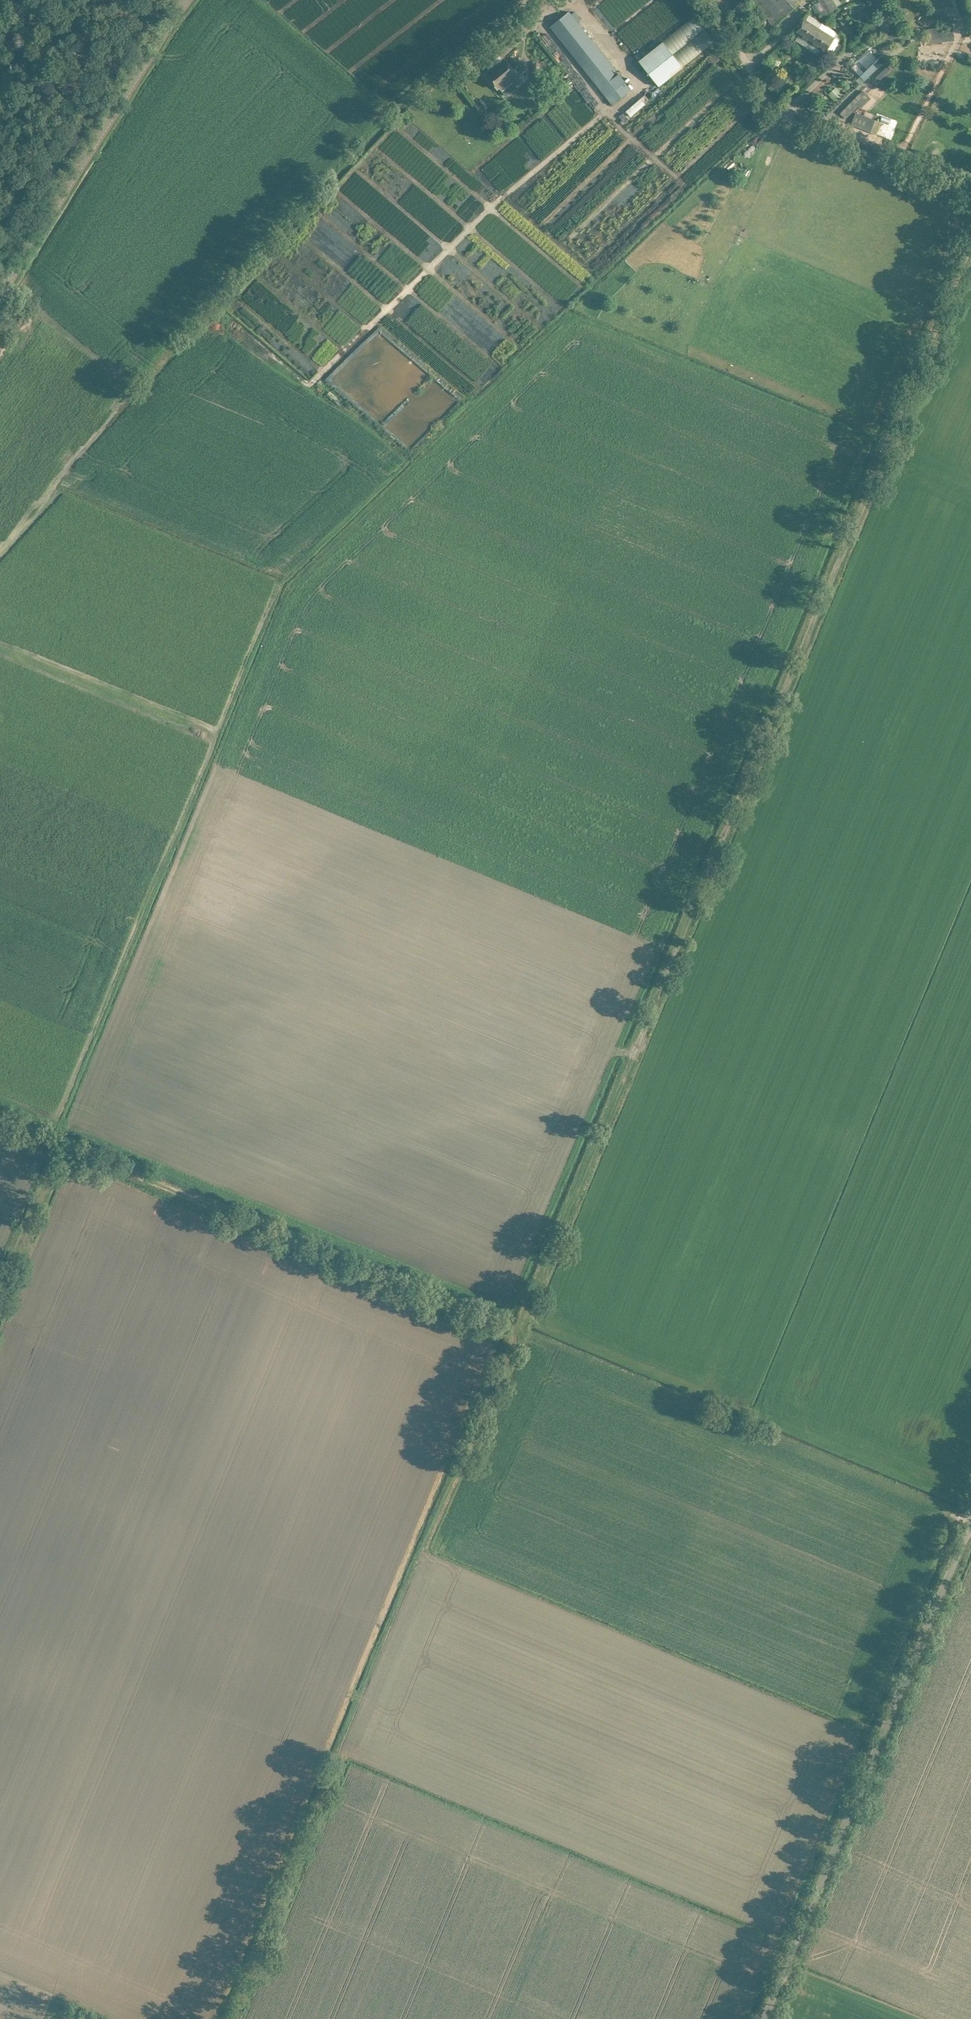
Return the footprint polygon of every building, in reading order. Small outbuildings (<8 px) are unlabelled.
[(774,16),(769,20),(774,26),(803,0),(759,0),(774,16)] [(828,16),(838,10),(832,0),(819,0),(828,16)] [(955,15),(964,13),(961,0),(951,0),(955,15)] [(550,27),(556,34),(613,105),(631,90),(569,12),(550,27)] [(881,36),(879,32),(877,29),(882,26),(879,20),(874,23),(869,15),(865,17),(869,25),(866,27),(871,36),(872,35),(875,40),(881,36)] [(801,25),(795,33),(798,35),(810,43),(823,24),(810,16),(806,21),(804,19),(801,25)] [(695,17),(663,42),(639,61),(659,87),(683,67),(714,42),(695,17)] [(823,24),(810,43),(822,51),(825,53),(826,52),(832,56),(842,39),(841,36),(823,24)] [(953,26),(928,29),(929,43),(955,40),(953,26)] [(911,30),(887,34),(888,43),(913,38),(911,30)] [(867,33),(862,37),(866,43),(872,39),(867,33)] [(882,55),(859,77),(864,81),(886,60),(882,55)] [(498,89),(499,88),(506,96),(516,88),(513,84),(519,79),(515,75),(516,74),(505,61),(487,75),(498,89)] [(869,89),(853,106),(857,110),(863,104),(867,107),(877,96),(869,89)] [(838,90),(830,97),(835,102),(843,95),(838,90)] [(544,95),(539,99),(544,105),(549,101),(544,95)] [(474,104),(474,105),(480,113),(486,109),(479,101),(474,104)] [(875,120),(870,133),(877,135),(882,122),(875,120)]
